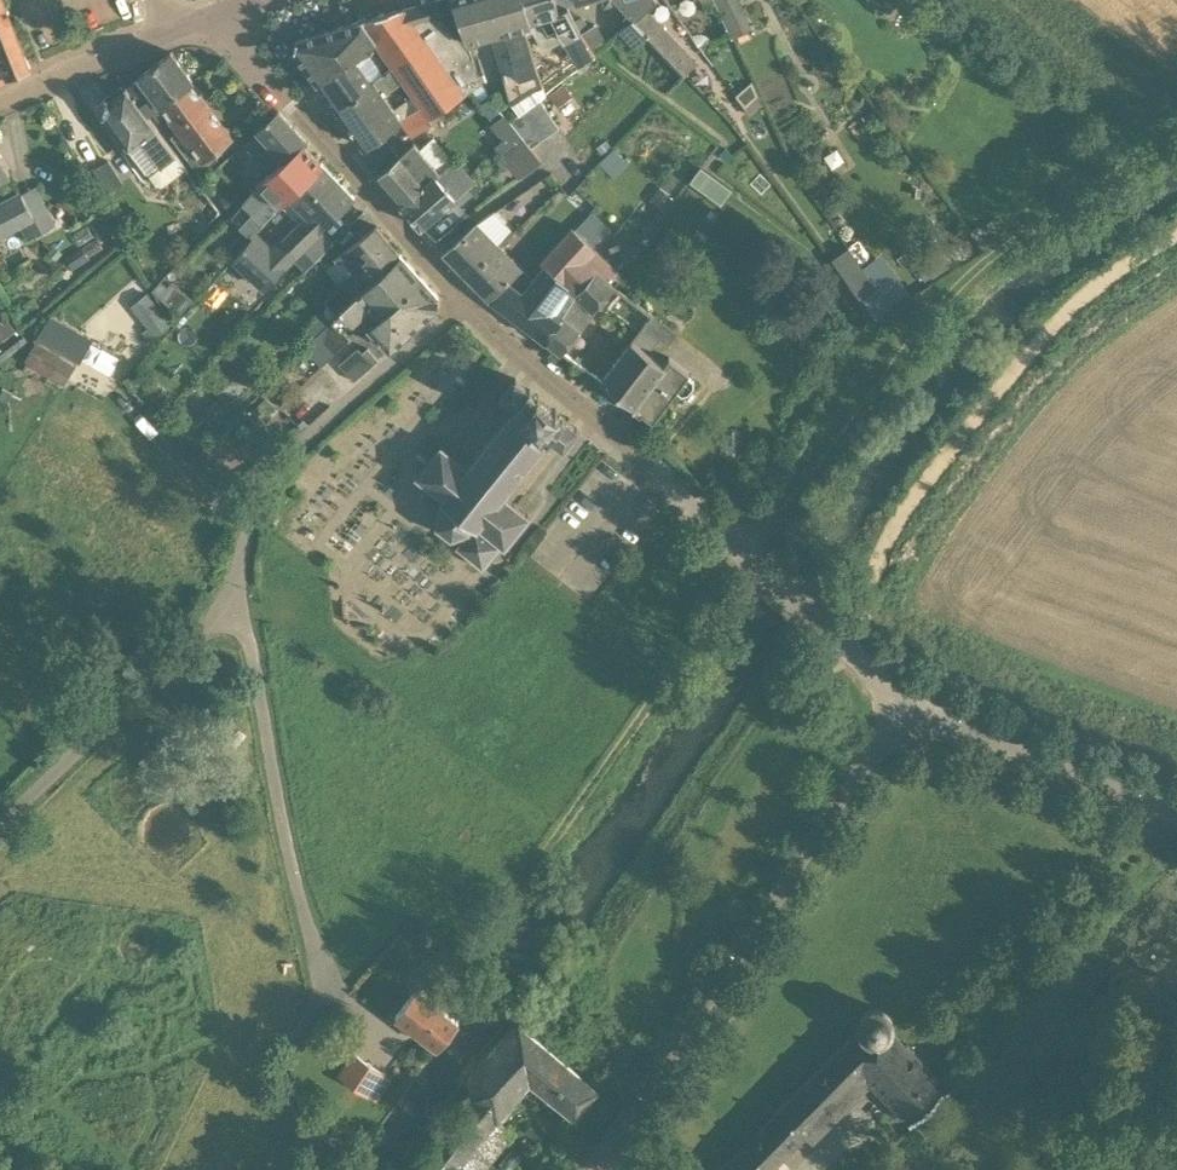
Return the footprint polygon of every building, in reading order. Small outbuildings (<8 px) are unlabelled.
[(6,78),(8,78),(27,70),(0,0),(0,82),(6,78)] [(361,21),(376,42),(374,44),(378,49),(387,61),(391,67),(402,82),(420,106),(429,119),(479,83),(478,79),(472,64),(473,64),(471,57),(468,50),(467,44),(463,36),(462,36),(449,0),(431,0),(401,9),(368,19),(361,21)] [(462,36),(463,36),(467,44),(468,50),(477,47),(476,41),(485,39),(486,42),(491,40),(493,39),(482,0),(449,0),(462,36)] [(510,106),(536,88),(540,87),(515,0),(482,0),(493,39),(491,40),(510,106)] [(524,28),(526,36),(533,33),(543,51),(562,42),(580,33),(573,21),(565,8),(557,10),(554,0),(515,0),(524,28)] [(557,10),(565,8),(575,5),(589,0),(554,0),(557,10)] [(615,4),(631,20),(634,23),(646,36),(662,53),(672,64),(685,52),(674,41),(647,11),(657,2),(655,0),(612,0),(615,4)] [(751,29),(738,0),(714,0),(731,38),(751,29)] [(589,28),(581,16),(573,21),(580,33),(589,28)] [(633,48),(646,36),(631,20),(618,32),(633,48)] [(316,85),(374,44),(376,42),(361,21),(295,41),(291,49),(316,85)] [(589,28),(580,33),(593,54),(609,43),(595,23),(589,28)] [(374,44),(317,85),(334,109),(371,81),(373,80),(389,68),(391,67),(387,61),(375,70),(368,74),(366,76),(356,63),(366,57),(378,49),(374,44)] [(170,54),(124,89),(139,108),(145,116),(151,111),(188,83),(190,81),(170,54)] [(371,81),(334,109),(362,148),(382,134),(398,122),(400,121),(400,120),(392,110),(382,95),(402,82),(391,67),(389,68),(373,80),(371,81)] [(758,96),(752,81),(734,96),(745,108),(758,96)] [(188,83),(151,111),(158,120),(165,114),(178,132),(171,138),(198,173),(217,159),(212,152),(230,138),(188,83)] [(570,96),(562,85),(549,95),(557,106),(570,96)] [(185,168),(139,108),(124,89),(108,101),(105,97),(93,106),(126,149),(127,149),(147,175),(156,185),(162,186),(185,168)] [(558,128),(538,99),(523,110),(544,139),(558,128)] [(420,106),(400,120),(400,121),(398,122),(410,138),(431,123),(429,119),(420,106)] [(517,115),(510,120),(523,139),(530,149),(544,139),(523,110),(517,115)] [(300,143),(301,145),(304,141),(276,112),(256,131),(258,132),(244,145),(270,172),(300,143)] [(399,157),(382,134),(362,148),(360,150),(378,175),(377,176),(402,204),(439,171),(414,143),(399,157)] [(509,149),(500,155),(518,179),(528,171),(540,163),(530,149),(523,139),(521,140),(509,149)] [(596,148),(602,155),(612,148),(607,140),(596,148)] [(231,215),(250,235),(280,207),(322,166),(301,145),(300,143),(270,172),(256,185),(258,187),(246,200),(231,215)] [(11,175),(0,154),(0,181),(11,175)] [(455,158),(439,171),(402,204),(399,206),(419,228),(454,199),(460,206),(473,194),(467,187),(474,180),(455,158)] [(106,195),(122,184),(107,161),(91,172),(106,195)] [(814,183),(827,174),(818,161),(805,170),(814,183)] [(280,207),(296,223),(271,248),(256,234),(253,237),(231,262),(262,290),(292,260),(303,272),(333,243),(322,231),(324,229),(322,228),(353,198),(322,166),(280,207)] [(720,203),(730,188),(699,166),(689,181),(720,203)] [(218,198),(231,215),(246,200),(235,185),(218,198)] [(658,187),(648,199),(664,213),(674,200),(658,187)] [(19,227),(34,219),(33,217),(21,195),(19,190),(5,197),(0,200),(0,237),(19,227)] [(477,222),(443,253),(464,277),(499,245),(513,232),(495,211),(477,222)] [(339,287),(324,301),(335,313),(350,299),(398,255),(373,226),(333,260),(334,261),(337,263),(342,258),(353,269),(337,283),(336,284),(339,287)] [(507,279),(486,300),(544,342),(574,295),(592,272),(606,282),(616,270),(605,259),(573,230),(541,264),(544,267),(533,280),(523,291),(507,279)] [(663,235),(655,247),(663,254),(672,242),(663,235)] [(96,238),(66,257),(74,270),(104,251),(96,238)] [(499,245),(464,277),(486,300),(507,279),(523,291),(533,280),(499,245)] [(830,259),(859,299),(876,287),(862,268),(847,247),(830,259)] [(944,251),(916,271),(924,282),(952,262),(944,251)] [(881,254),(862,268),(876,287),(895,273),(881,254)] [(305,347),(304,349),(321,366),(328,359),(348,341),(340,332),(350,323),(352,325),(366,312),(371,307),(379,316),(374,321),(367,328),(388,351),(436,306),(436,298),(406,264),(400,258),(398,255),(350,299),(335,313),(336,314),(331,321),(311,341),(305,347)] [(592,272),(574,295),(593,311),(613,287),(606,282),(592,272)] [(167,286),(160,280),(151,290),(158,296),(167,286)] [(130,306),(147,327),(141,332),(148,341),(154,336),(171,323),(147,293),(130,306)] [(574,295),(544,342),(561,354),(593,311),(574,295)] [(323,313),(297,338),(305,347),(311,341),(331,321),(323,313)] [(48,314),(35,339),(78,363),(91,338),(48,314)] [(666,346),(676,334),(652,316),(643,328),(666,346)] [(0,326),(0,343),(16,331),(8,320),(0,326)] [(253,375),(280,349),(253,321),(226,347),(253,375)] [(662,366),(629,340),(597,382),(631,407),(630,408),(639,416),(640,414),(650,422),(674,391),(681,396),(687,394),(693,388),(692,382),(685,376),(687,373),(668,358),(662,366)] [(75,366),(35,342),(23,362),(58,382),(63,385),(65,383),(75,366)] [(356,349),(337,365),(352,383),(371,367),(378,360),(378,359),(368,348),(362,353),(357,348),(356,349)] [(561,451),(578,429),(514,378),(497,399),(509,410),(466,465),(439,443),(412,477),(439,497),(436,501),(439,503),(436,506),(433,527),(449,540),(464,535),(454,547),(482,570),(502,548),(503,549),(530,516),(504,495),(547,442),(548,443),(549,441),(561,451)] [(266,423),(278,410),(266,397),(253,410),(266,423)] [(416,990),(395,1016),(437,1048),(441,1044),(444,1040),(458,1022),(457,1022),(416,990)] [(865,1026),(840,1050),(863,1074),(875,1086),(911,1050),(887,1026),(890,1021),(891,1016),(890,1010),(887,1005),(882,1002),(876,1001),(871,1002),(866,1005),(862,1009),(861,1015),(862,1020),(865,1026)] [(596,1090),(516,1023),(468,1078),(481,1086),(473,1095),(500,1118),(531,1080),(575,1116),(596,1090)] [(840,1050),(784,1106),(808,1130),(863,1074),(840,1050)] [(948,1087),(911,1050),(875,1086),(912,1123),(948,1087)] [(353,1053),(338,1076),(370,1098),(386,1074),(353,1053)] [(409,1169),(459,1169),(462,1166),(466,1169),(483,1169),(514,1132),(500,1118),(472,1095),(409,1169)] [(808,1130),(784,1106),(721,1169),(768,1169),(808,1130)]
